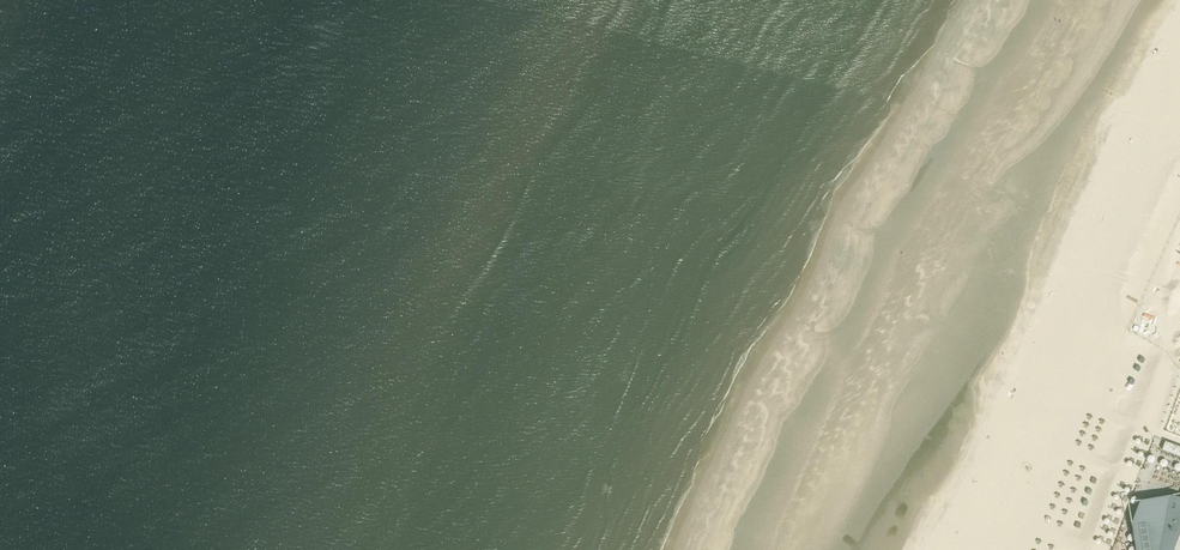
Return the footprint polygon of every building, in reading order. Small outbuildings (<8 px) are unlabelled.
[(1172,434),(1179,437),(1179,418),(1172,434)] [(1179,456),(1179,446),(1166,441),(1163,449),(1162,449),(1179,456)] [(1179,527),(1179,501),(1169,497),(1143,502),(1135,524),(1139,549),(1171,549),(1179,527)]
